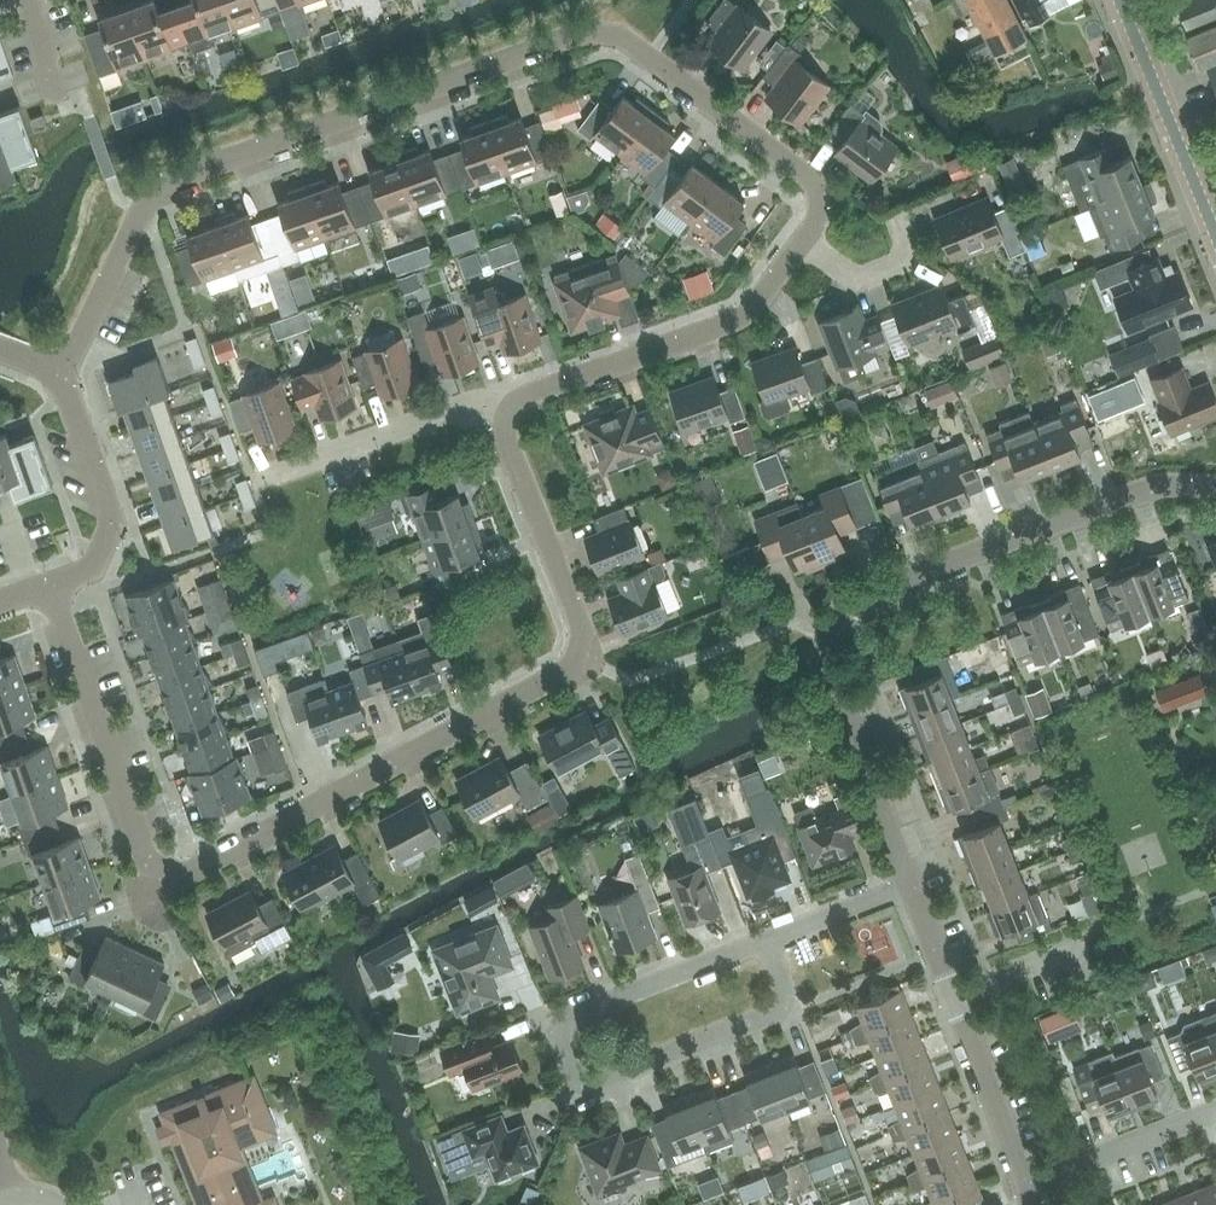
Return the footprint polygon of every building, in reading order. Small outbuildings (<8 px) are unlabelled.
[(177,6),(159,13),(154,0),(151,0),(143,3),(142,0),(132,0),(125,3),(144,59),(190,43),(177,6)] [(235,26),(226,0),(195,0),(177,6),(190,43),(193,51),(212,44),(209,36),(235,26)] [(277,0),(226,0),(235,26),(281,10),(277,0)] [(281,10),(281,12),(286,24),(290,37),(310,29),(301,3),(310,0),(277,0),(281,10)] [(731,0),(722,0),(706,22),(717,31),(717,35),(710,44),(741,67),(770,29),(740,5),(739,6),(731,0)] [(1027,37),(1008,0),(967,0),(994,54),(1027,37)] [(1050,16),(1042,0),(1018,0),(1031,26),(1050,16)] [(1215,16),(1215,0),(1181,0),(1177,2),(1188,28),(1215,16)] [(99,75),(144,59),(125,3),(109,8),(111,14),(99,18),(104,32),(86,38),(99,75)] [(281,12),(269,16),(273,28),(286,24),(281,12)] [(1185,36),(1197,67),(1206,64),(1215,88),(1215,24),(1185,36)] [(802,32),(792,45),(800,51),(810,39),(802,32)] [(10,76),(14,74),(0,35),(0,79),(10,76)] [(778,38),(768,52),(777,58),(787,45),(778,38)] [(777,58),(763,77),(771,83),(771,87),(764,96),(767,99),(798,122),(827,84),(798,61),(803,54),(800,51),(792,45),(789,43),(787,45),(777,58)] [(1104,62),(1100,64),(1106,81),(1120,75),(1111,53),(1102,56),(1104,62)] [(165,91),(157,94),(162,108),(170,105),(165,91)] [(620,153),(649,115),(623,95),(611,112),(598,102),(578,128),(591,138),(594,134),(620,153)] [(852,104),(832,130),(845,140),(837,151),(873,179),(896,148),(879,135),(880,134),(881,133),(881,132),(881,131),(882,130),(882,129),(882,128),(882,127),(882,126),(882,125),(882,124),(881,123),(881,122),(880,121),(880,120),(879,119),(866,109),(863,112),(852,104)] [(20,106),(0,113),(0,183),(16,177),(12,166),(38,157),(20,106)] [(556,107),(540,113),(546,132),(562,126),(561,123),(556,107)] [(125,109),(114,113),(118,126),(130,121),(125,109)] [(43,114),(30,119),(34,132),(48,127),(43,114)] [(509,114),(488,121),(507,172),(553,156),(542,125),(526,131),(521,116),(511,120),(509,114)] [(668,170),(675,160),(662,150),(674,134),(649,115),(620,153),(645,172),(642,176),(655,187),(668,170)] [(466,152),(451,158),(462,188),(507,172),(488,121),(469,127),(472,134),(461,138),(466,152)] [(430,148),(400,159),(416,205),(462,188),(451,158),(435,163),(430,148)] [(1089,207),(1142,185),(1130,155),(1111,163),(1105,148),(1062,166),(1081,211),(1089,208),(1089,207)] [(978,149),(967,153),(975,172),(986,167),(978,149)] [(1010,194),(1026,188),(1013,156),(997,162),(1010,194)] [(375,185),(360,190),(371,221),(416,205),(400,159),(370,170),(375,185)] [(689,221),(718,183),(693,163),(680,180),(668,170),(655,187),(648,196),(661,206),(664,202),(689,221)] [(339,181),(309,192),(325,237),(371,221),(360,190),(344,196),(339,181)] [(718,183),(689,221),(715,240),(712,244),(725,254),(745,228),(732,218),(744,202),(718,183)] [(1089,207),(1089,208),(1101,237),(1104,235),(1110,250),(1142,237),(1136,222),(1154,215),(1142,185),(1089,207)] [(284,217),(269,223),(283,264),(300,258),(296,247),(325,237),(309,192),(279,202),(284,217)] [(562,192),(551,196),(558,216),(569,212),(562,192)] [(1026,250),(1020,235),(1008,206),(993,212),(987,199),(936,220),(951,255),(1001,235),(1009,256),(1026,250)] [(248,213),(218,224),(234,269),(238,281),(283,264),(269,223),(253,228),(248,213)] [(604,214),(595,226),(613,240),(623,228),(604,214)] [(193,250),(177,255),(188,286),(190,289),(197,286),(196,283),(234,269),(218,224),(188,235),(193,250)] [(479,244),(474,228),(448,238),(454,253),(479,244)] [(1035,230),(1020,236),(1026,250),(1029,258),(1044,252),(1035,230)] [(1135,289),(1116,296),(1130,331),(1192,305),(1177,271),(1165,276),(1157,257),(1153,259),(1148,247),(1125,257),(1129,268),(1127,269),(1135,289)] [(476,252),(459,258),(465,276),(483,270),(476,252)] [(590,328),(605,322),(604,318),(619,312),(614,298),(630,292),(616,253),(555,275),(573,328),(589,323),(590,328)] [(404,255),(388,261),(394,277),(410,271),(404,255)] [(415,272),(397,279),(402,293),(420,287),(415,272)] [(306,275),(291,281),(301,308),(316,303),(306,275)] [(709,278),(686,286),(690,298),(713,290),(709,278)] [(539,341),(523,295),(502,302),(495,284),(468,293),(486,344),(499,339),(503,341),(507,352),(539,341)] [(948,300),(942,286),(893,306),(907,342),(955,323),(959,331),(976,324),(964,293),(948,300)] [(1062,286),(1047,292),(1054,310),(1069,304),(1062,286)] [(293,293),(272,300),(278,318),(299,310),(293,293)] [(821,321),(839,366),(845,381),(867,372),(861,357),(875,352),(875,351),(890,345),(878,314),(865,320),(861,318),(857,307),(821,321)] [(286,317),(271,322),(277,338),(291,333),(286,317)] [(477,362),(461,317),(429,328),(430,329),(414,335),(425,365),(441,360),(446,373),(477,362)] [(1151,336),(1109,354),(1118,376),(1184,348),(1174,324),(1150,334),(1151,336)] [(1011,329),(1001,333),(1008,349),(1018,345),(1011,329)] [(969,368),(1004,354),(996,334),(961,349),(969,368)] [(1056,335),(1041,341),(1045,351),(1060,345),(1056,335)] [(190,353),(201,349),(197,336),(186,340),(190,353)] [(233,338),(214,344),(220,361),(238,355),(233,338)] [(416,384),(400,339),(368,350),(368,351),(352,357),(363,387),(379,382),(384,395),(416,384)] [(796,348),(753,364),(766,398),(762,399),(761,404),(765,414),(769,416),(789,410),(791,404),(787,393),(809,385),(812,393),(828,387),(817,357),(801,362),(796,348)] [(201,349),(190,353),(195,366),(206,362),(201,349)] [(355,406),(339,360),(307,372),(307,373),(291,378),(302,409),(318,404),(323,417),(355,406)] [(1005,360),(989,366),(996,384),(1012,378),(1005,360)] [(165,391),(165,392),(170,390),(161,363),(110,381),(119,408),(124,407),(124,406),(165,391)] [(1182,367),(1151,380),(1160,401),(1158,402),(1171,434),(1215,416),(1215,403),(1207,382),(1190,389),(1182,367)] [(1098,420),(1144,400),(1134,376),(1088,395),(1098,420)] [(719,391),(714,378),(671,393),(684,429),(727,414),(729,422),(746,416),(735,386),(719,391)] [(950,379),(931,386),(938,403),(957,396),(950,379)] [(293,428),(277,382),(245,394),(246,395),(230,400),(241,431),(257,426),(261,439),(293,428)] [(208,402),(219,398),(214,385),(203,389),(208,402)] [(173,414),(165,392),(165,391),(124,406),(124,407),(132,429),(173,414)] [(845,396),(836,399),(843,417),(860,410),(856,400),(845,396)] [(219,398),(208,402),(212,415),(223,411),(219,398)] [(1034,422),(1051,467),(1081,455),(1073,436),(1089,430),(1076,398),(1061,404),(1063,410),(1034,422)] [(617,413),(614,406),(599,412),(602,419),(587,425),(605,470),(665,446),(653,416),(638,422),(632,407),(617,413)] [(1051,467),(1034,422),(1029,411),(999,422),(1002,428),(986,434),(999,465),(1014,460),(1021,479),(1051,467)] [(140,452),(182,438),(173,414),(132,429),(140,452)] [(748,426),(734,431),(739,443),(752,438),(748,426)] [(224,448),(235,445),(230,431),(220,435),(224,448)] [(5,433),(0,435),(0,484),(19,478),(26,496),(53,486),(35,435),(9,444),(5,433)] [(763,436),(757,439),(761,450),(773,446),(770,440),(763,436)] [(149,476),(190,461),(182,438),(140,452),(149,476)] [(933,439),(915,446),(920,459),(941,510),(943,517),(963,509),(961,503),(970,499),(963,480),(978,474),(965,441),(940,451),(938,452),(933,439)] [(235,445),(224,448),(229,462),(240,458),(235,445)] [(920,459),(875,476),(888,509),(903,503),(911,522),(922,518),(924,525),(943,517),(941,510),(920,459)] [(157,499),(198,484),(190,461),(149,476),(157,499)] [(664,470),(660,480),(662,487),(670,484),(677,481),(671,467),(664,470)] [(241,495),(252,491),(247,478),(236,482),(241,495)] [(165,522),(206,507),(198,484),(157,499),(165,522)] [(423,539),(475,521),(468,502),(462,504),(458,493),(438,499),(433,484),(401,496),(407,512),(413,510),(423,539)] [(803,515),(822,564),(837,558),(835,554),(845,550),(838,532),(855,526),(840,486),(821,493),(826,506),(803,515)] [(716,487),(696,495),(701,507),(721,499),(716,487)] [(252,491),(241,495),(245,508),(256,504),(252,491)] [(361,526),(394,515),(389,500),(356,511),(361,526)] [(630,522),(624,506),(593,518),(599,534),(586,539),(598,571),(643,553),(631,522),(630,522)] [(206,507),(165,522),(174,546),(215,532),(206,507)] [(822,564),(803,515),(780,524),(775,512),(757,519),(772,558),(789,552),(796,569),(806,565),(808,570),(822,564)] [(475,521),(423,539),(433,568),(427,570),(433,587),(465,575),(460,560),(479,553),(475,542),(481,540),(475,521)] [(756,565),(749,545),(720,557),(727,576),(756,565)] [(661,547),(648,552),(652,563),(665,558),(661,547)] [(1131,566),(1150,614),(1189,599),(1169,548),(1148,556),(1149,559),(1131,566)] [(666,573),(662,561),(617,579),(623,594),(610,600),(622,631),(667,614),(655,582),(663,579),(666,573)] [(1111,630),(1150,614),(1131,566),(1113,573),(1111,570),(1090,578),(1111,630)] [(184,619),(185,619),(188,618),(186,614),(190,611),(180,597),(174,578),(150,587),(164,626),(184,619)] [(213,594),(225,590),(220,578),(209,582),(213,594)] [(732,578),(729,588),(746,592),(749,581),(732,578)] [(1041,601),(1060,650),(1099,634),(1079,583),(1058,591),(1059,594),(1041,601)] [(396,584),(384,588),(388,599),(400,595),(396,584)] [(143,634),(164,626),(150,587),(126,595),(132,614),(134,632),(139,631),(140,636),(143,634)] [(218,606),(229,602),(225,590),(213,594),(218,606)] [(1021,665),(1060,650),(1041,601),(1023,608),(1022,605),(1001,614),(1021,665)] [(229,602),(218,606),(222,619),(234,615),(229,602)] [(363,612),(351,617),(355,630),(368,625),(363,612)] [(398,638),(418,692),(442,683),(439,673),(452,668),(432,612),(418,617),(422,630),(398,638)] [(186,622),(185,619),(184,619),(164,626),(143,634),(151,657),(193,642),(192,639),(195,636),(186,622)] [(323,627),(312,631),(316,642),(327,638),(323,627)] [(234,653),(246,649),(241,637),(230,641),(230,642),(222,645),(226,656),(234,653)] [(1209,637),(1195,642),(1199,654),(1213,648),(1209,637)] [(392,701),(418,692),(398,638),(360,652),(364,664),(374,693),(375,695),(389,690),(392,701)] [(160,680),(201,665),(200,662),(198,645),(194,645),(193,642),(151,657),(160,680)] [(284,642),(271,646),(275,658),(288,653),(284,642)] [(255,650),(264,674),(277,670),(274,661),(268,645),(255,650)] [(1163,648),(1148,654),(1154,668),(1169,663),(1163,648)] [(246,649),(234,653),(239,665),(250,661),(246,649)] [(26,684),(15,654),(0,659),(0,693),(26,684)] [(951,698),(961,694),(951,669),(946,655),(912,668),(917,681),(900,688),(906,706),(913,703),(916,711),(951,697),(951,698)] [(1008,660),(994,665),(999,678),(1013,673),(1008,660)] [(374,693),(364,664),(349,669),(353,680),(329,689),(344,730),(369,722),(360,698),(374,693)] [(168,703),(209,688),(208,685),(212,683),(202,668),(201,665),(160,680),(168,703)] [(39,667),(27,672),(29,679),(42,675),(39,667)] [(1163,709),(1205,693),(1198,674),(1156,690),(1163,709)] [(251,699),(262,695),(258,683),(246,687),(251,699)] [(1089,683),(1078,687),(1082,698),(1093,694),(1089,683)] [(0,693),(0,744),(22,736),(17,722),(36,715),(26,684),(0,693)] [(1010,703),(1021,698),(1016,686),(1005,690),(1010,703)] [(344,730),(329,689),(305,697),(301,687),(287,692),(297,720),(310,716),(319,739),(344,730)] [(1043,687),(1027,693),(1036,716),(1052,709),(1043,687)] [(176,727),(217,712),(216,708),(215,691),(210,691),(209,688),(168,703),(176,727)] [(262,695),(251,699),(255,712),(267,708),(262,695)] [(961,722),(951,698),(951,697),(916,711),(919,718),(912,721),(919,738),(961,722)] [(1021,698),(1010,703),(1014,714),(1025,710),(1021,698)] [(184,750),(226,735),(225,732),(228,729),(219,715),(217,712),(176,727),(184,750)] [(635,767),(624,745),(608,717),(594,725),(587,712),(540,737),(558,771),(605,746),(620,775),(635,767)] [(935,759),(970,746),(961,722),(919,738),(925,755),(932,752),(935,759)] [(267,746),(279,742),(274,730),(263,734),(267,746)] [(1034,734),(1024,738),(1029,751),(1039,747),(1034,734)] [(234,758),(234,757),(233,755),(231,737),(227,738),(226,735),(184,750),(192,772),(192,773),(213,765),(234,758)] [(2,762),(12,792),(58,776),(47,744),(27,751),(22,736),(0,744),(0,762),(2,762)] [(271,758),(283,754),(279,742),(267,746),(271,758)] [(938,786),(989,766),(985,755),(975,758),(970,746),(935,759),(938,767),(931,769),(938,786)] [(283,754),(271,758),(276,771),(287,767),(283,754)] [(773,755),(759,761),(765,777),(779,771),(773,755)] [(213,765),(227,805),(251,796),(244,777),(243,760),(238,760),(237,756),(234,757),(234,758),(213,765)] [(508,770),(501,758),(457,782),(475,816),(518,792),(527,808),(547,797),(527,760),(508,770)] [(203,813),(227,805),(213,765),(192,773),(192,772),(189,773),(190,777),(187,780),(196,794),(203,813)] [(1004,804),(999,791),(1000,790),(991,766),(989,766),(938,786),(944,803),(951,801),(954,809),(965,804),(970,817),(1004,804)] [(759,769),(739,777),(746,795),(751,793),(766,787),(759,769)] [(58,776),(12,792),(23,821),(18,823),(23,839),(54,828),(49,813),(69,806),(58,776)] [(1054,784),(1042,789),(1045,796),(1052,799),(1059,796),(1054,784)] [(559,785),(546,792),(558,815),(571,808),(559,785)] [(792,845),(780,816),(768,786),(751,793),(746,795),(758,825),(744,830),(750,844),(732,851),(748,893),(753,892),(755,896),(773,889),(771,885),(789,878),(778,851),(792,845)] [(794,812),(800,825),(814,863),(854,847),(847,828),(861,823),(848,791),(834,797),(840,810),(817,818),(812,805),(794,812)] [(696,798),(668,809),(675,824),(692,869),(669,878),(686,923),(720,910),(705,871),(722,865),(702,814),(696,798)] [(427,814),(420,801),(380,822),(399,857),(438,835),(442,843),(458,834),(442,806),(427,814)] [(549,804),(532,813),(541,829),(558,819),(549,804)] [(974,859),(1009,846),(1000,821),(1009,817),(1004,804),(970,817),(975,830),(957,837),(964,854),(971,852),(974,859)] [(659,822),(653,810),(653,809),(633,817),(634,820),(639,831),(659,822)] [(54,828),(23,839),(29,855),(34,853),(44,883),(90,867),(79,836),(59,843),(54,828)] [(1068,850),(1078,846),(1074,835),(1063,839),(1068,850)] [(984,884),(1019,870),(1009,846),(974,859),(977,866),(970,869),(977,887),(984,884)] [(1078,846),(1068,850),(1072,862),(1083,858),(1078,846)] [(342,860),(335,847),(284,874),(302,908),(352,882),(364,903),(380,894),(357,852),(342,860)] [(638,890),(600,904),(617,949),(656,935),(647,911),(660,906),(648,875),(639,853),(625,858),(634,880),(638,890)] [(90,867),(44,883),(55,912),(50,914),(55,930),(86,919),(81,904),(101,897),(90,867)] [(993,908),(1028,894),(1019,870),(984,884),(993,908)] [(514,872),(494,882),(499,891),(502,896),(521,885),(519,881),(514,872)] [(1083,894),(1095,890),(1091,878),(1079,882),(1083,894)] [(1052,929),(1047,915),(1037,891),(1028,894),(993,908),(996,915),(989,918),(996,936),(1014,929),(1019,942),(1052,929)] [(250,892),(208,915),(224,945),(227,943),(233,955),(258,942),(262,951),(292,935),(273,897),(258,905),(250,892)] [(575,932),(589,927),(577,896),(547,907),(552,918),(532,926),(551,976),(583,963),(572,936),(574,932),(575,932)] [(458,1012),(499,996),(490,974),(513,965),(497,924),(439,947),(436,955),(458,1012)] [(388,940),(392,948),(396,956),(412,947),(408,939),(404,932),(388,940)] [(115,993),(135,949),(106,936),(97,954),(83,948),(78,957),(75,964),(69,977),(84,984),(86,979),(115,993)] [(135,949),(115,993),(143,1006),(141,1011),(156,1018),(170,989),(155,982),(164,963),(135,949)] [(69,953),(66,960),(75,964),(78,957),(69,953)] [(1151,969),(1137,975),(1143,989),(1157,984),(1151,969)] [(207,983),(194,990),(201,1002),(214,995),(207,983)] [(229,983),(216,990),(222,1001),(235,994),(229,983)] [(853,1036),(910,1014),(898,983),(881,990),(883,996),(857,1006),(863,1020),(850,1029),(853,1036)] [(1072,1003),(1040,1016),(1048,1036),(1080,1023),(1072,1003)] [(1209,1032),(1215,1050),(1215,1010),(1202,1015),(1209,1032)] [(876,1055),(919,1038),(910,1014),(853,1036),(856,1043),(871,1041),(876,1055)] [(1209,1032),(1202,1015),(1184,1022),(1180,1032),(1167,1037),(1180,1070),(1193,1065),(1200,1083),(1215,1077),(1215,1072),(1215,1069),(1215,1050),(1209,1032)] [(1150,1020),(1140,1024),(1146,1038),(1155,1035),(1150,1020)] [(850,1029),(840,1032),(843,1040),(853,1036),(850,1029)] [(399,1043),(398,1050),(402,1050),(416,1052),(419,1035),(401,1032),(399,1043)] [(481,1051),(475,1036),(442,1049),(451,1073),(466,1067),(474,1087),(522,1069),(510,1039),(481,1051)] [(872,1085),(929,1062),(919,1038),(876,1055),(882,1069),(869,1077),(872,1085)] [(1111,1051),(1131,1102),(1139,1099),(1141,1106),(1159,1099),(1152,1081),(1165,1076),(1152,1042),(1139,1048),(1138,1046),(1114,1055),(1112,1051),(1111,1051)] [(1131,1102),(1111,1051),(1073,1065),(1091,1112),(1105,1107),(1109,1119),(1127,1112),(1124,1105),(1131,1102)] [(769,1064),(785,1107),(826,1091),(814,1059),(798,1066),(794,1054),(769,1064)] [(831,1054),(821,1058),(825,1070),(836,1066),(831,1054)] [(895,1103),(938,1087),(929,1062),(872,1085),(875,1092),(890,1089),(895,1103)] [(745,1122),(785,1107),(769,1064),(744,1074),(748,1085),(733,1091),(745,1122)] [(253,1076),(162,1113),(199,1204),(276,1204),(273,1198),(262,1202),(237,1141),(272,1127),(274,1132),(275,1131),(253,1076)] [(846,1081),(832,1087),(836,1099),(850,1093),(846,1081)] [(713,1086),(688,1096),(709,1150),(734,1140),(729,1128),(745,1122),(733,1091),(717,1097),(713,1086)] [(891,1133),(948,1111),(938,1087),(895,1103),(901,1118),(888,1126),(891,1133)] [(294,1094),(283,1099),(286,1105),(293,1108),(299,1105),(294,1094)] [(667,1117),(652,1123),(668,1165),(709,1150),(688,1096),(663,1105),(667,1117)] [(854,1105),(841,1110),(846,1123),(859,1118),(854,1105)] [(914,1152),(957,1135),(948,1111),(891,1133),(894,1141),(909,1138),(914,1152)] [(501,1114),(440,1138),(455,1177),(490,1162),(497,1178),(539,1162),(524,1124),(508,1130),(501,1114)] [(429,1119),(423,1121),(429,1137),(435,1134),(440,1132),(434,1117),(429,1119)] [(763,1131),(753,1135),(758,1148),(768,1143),(763,1131)] [(834,1131),(821,1135),(825,1148),(838,1144),(834,1131)] [(624,1145),(619,1133),(582,1147),(598,1191),(658,1168),(646,1136),(624,1145)] [(910,1182),(967,1160),(957,1135),(914,1152),(920,1166),(907,1174),(910,1182)] [(820,1153),(807,1158),(815,1180),(829,1175),(820,1153)] [(933,1201),(976,1184),(967,1160),(910,1182),(913,1189),(928,1187),(933,1201)] [(758,1163),(747,1167),(751,1178),(762,1174),(758,1163)] [(783,1170),(767,1176),(772,1187),(787,1181),(783,1170)] [(698,1183),(704,1198),(723,1191),(718,1176),(698,1183)] [(1203,1188),(1210,1204),(1215,1204),(1215,1183),(1203,1188)] [(933,1201),(935,1204),(984,1204),(976,1184),(933,1201)] [(520,1196),(533,1202),(538,1191),(525,1185),(520,1196)] [(1203,1188),(1179,1198),(1182,1204),(1210,1204),(1203,1188)] [(866,1192),(850,1198),(833,1204),(871,1204),(866,1192)]
